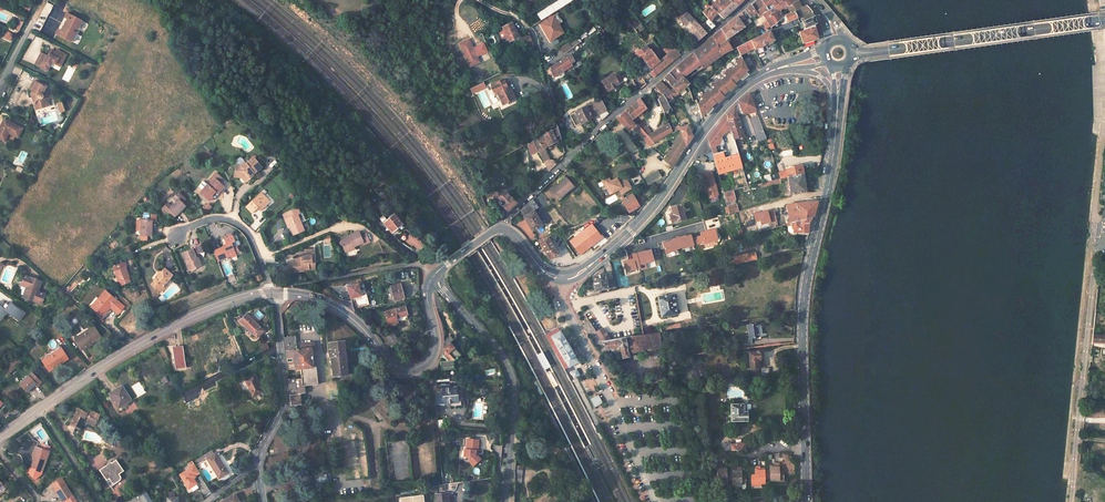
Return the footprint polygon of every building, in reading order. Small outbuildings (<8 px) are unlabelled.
[(538,14),(542,20),(573,0),(560,0),(538,14)] [(711,7),(717,13),(724,19),(726,16),(735,8),(737,6),(730,0),(717,0),(711,7)] [(751,5),(757,13),(759,17),(763,14),(767,20),(761,23),(767,31),(772,29),(771,26),(774,26),(784,17),(780,11),(788,6),(797,1),(796,0),(788,0),(786,1),(775,7),(770,0),(765,5),(762,0),(757,0),(751,5)] [(797,1),(788,6),(791,12),(794,11),(795,12),(800,9),(797,1)] [(43,26),(52,5),(46,2),(37,23),(43,26)] [(706,3),(700,9),(703,12),(710,6),(706,3)] [(751,5),(745,10),(750,17),(757,13),(751,5)] [(800,9),(795,12),(798,18),(799,23),(800,23),(814,16),(811,13),(813,12),(806,5),(802,7),(800,9)] [(710,6),(703,12),(709,20),(710,21),(717,13),(711,7),(710,6)] [(84,20),(65,11),(62,16),(67,19),(61,31),(57,28),(53,35),(71,45),(84,20)] [(791,12),(785,15),(788,23),(792,21),(793,20),(798,18),(794,11),(791,12)] [(687,12),(680,19),(693,34),(691,36),(696,41),(697,42),(707,33),(687,12)] [(742,12),(721,30),(727,40),(730,37),(749,23),(742,12)] [(554,16),(543,23),(548,31),(545,32),(550,41),(564,33),(554,16)] [(814,16),(800,23),(802,28),(805,27),(805,30),(799,32),(803,44),(819,39),(819,38),(818,37),(824,35),(820,24),(818,25),(815,26),(814,24),(817,23),(814,16)] [(788,23),(778,28),(780,32),(793,25),(792,21),(788,23)] [(514,28),(512,23),(497,29),(502,38),(504,37),(505,39),(507,38),(507,39),(510,38),(511,41),(516,38),(512,29),(514,28)] [(592,27),(586,33),(589,36),(595,30),(592,27)] [(721,30),(712,37),(722,55),(733,50),(727,40),(721,30)] [(2,39),(10,41),(13,33),(5,31),(2,39)] [(770,31),(751,41),(754,48),(755,50),(761,47),(775,40),(772,34),(770,31)] [(535,48),(529,35),(521,39),(528,51),(535,48)] [(736,35),(731,38),(736,46),(741,43),(736,35)] [(691,36),(686,40),(691,46),(696,41),(691,36)] [(712,37),(693,52),(703,69),(722,55),(712,37)] [(567,43),(561,48),(564,53),(570,48),(578,43),(575,38),(567,43)] [(472,48),(468,39),(459,44),(469,67),(479,62),(476,56),(472,48)] [(750,41),(737,48),(741,55),(746,52),(754,48),(751,41),(750,41)] [(486,52),(483,43),(472,48),(476,56),(486,52)] [(647,45),(635,53),(640,60),(643,57),(650,68),(652,67),(655,70),(650,74),(652,76),(655,78),(665,69),(659,61),(647,45)] [(666,56),(659,61),(665,69),(678,57),(681,55),(675,48),(666,56)] [(48,55),(41,52),(35,64),(47,70),(52,61),(56,63),(58,58),(63,60),(66,54),(56,49),(55,51),(53,50),(51,54),(49,53),(48,55)] [(692,53),(670,73),(678,83),(684,77),(686,80),(703,69),(693,52),(692,53)] [(746,52),(741,55),(742,57),(743,59),(743,60),(746,65),(747,67),(753,64),(749,57),(746,52)] [(573,53),(549,68),(553,74),(577,60),(573,53)] [(704,99),(698,105),(701,117),(703,116),(708,110),(710,112),(714,109),(712,107),(717,101),(719,103),(725,97),(723,95),(729,89),(730,91),(736,85),(735,83),(740,78),(742,80),(749,75),(746,72),(748,70),(747,67),(746,65),(743,60),(743,59),(742,57),(736,62),(738,64),(732,70),(730,68),(725,74),(727,76),(721,81),(719,80),(713,85),(715,87),(709,93),(707,91),(702,97),(704,99)] [(72,59),(62,79),(69,82),(79,62),(72,59)] [(670,73),(664,78),(678,95),(687,86),(690,84),(686,80),(684,77),(678,83),(670,73)] [(613,74),(602,81),(608,91),(624,81),(620,75),(616,78),(613,74)] [(496,94),(498,93),(503,105),(514,99),(509,88),(504,79),(492,85),(493,87),(492,87),(494,92),(495,92),(496,94)] [(46,86),(34,80),(30,88),(33,90),(31,93),(35,95),(36,99),(34,103),(36,109),(49,105),(47,99),(51,98),(49,91),(45,89),(46,86)] [(414,81),(410,83),(415,90),(420,86),(418,83),(416,84),(414,81)] [(473,93),(486,87),(484,82),(470,88),(473,93)] [(660,82),(655,86),(663,95),(668,103),(675,97),(670,91),(669,89),(667,90),(660,82)] [(655,86),(651,89),(658,100),(663,95),(655,86)] [(739,102),(743,113),(756,108),(750,93),(739,102)] [(663,95),(658,100),(664,113),(664,112),(670,108),(668,103),(663,95)] [(601,99),(570,115),(576,126),(598,115),(602,120),(608,114),(601,99)] [(640,99),(625,110),(633,119),(647,108),(640,99)] [(63,101),(57,103),(60,113),(66,111),(63,101)] [(735,106),(737,114),(740,114),(743,113),(739,102),(737,104),(735,106)] [(740,137),(744,136),(737,114),(735,106),(727,114),(731,127),(732,134),(735,143),(741,141),(740,137)] [(625,110),(617,118),(629,132),(636,126),(631,121),(633,119),(625,110)] [(712,151),(721,184),(725,183),(730,181),(736,179),(739,189),(748,186),(746,178),(735,143),(732,134),(721,137),(731,127),(727,114),(726,115),(715,129),(710,136),(708,139),(712,151)] [(750,119),(753,127),(761,124),(758,116),(750,119)] [(4,118),(0,126),(0,139),(2,135),(4,136),(6,131),(8,132),(18,137),(22,128),(4,118)] [(669,123),(647,136),(654,143),(673,132),(672,129),(669,123)] [(753,127),(755,134),(764,131),(763,129),(761,124),(753,127)] [(680,128),(679,129),(687,146),(693,136),(687,125),(683,127),(680,128)] [(646,135),(639,126),(635,130),(642,138),(646,135)] [(527,143),(530,154),(538,150),(543,148),(561,139),(557,127),(527,143)] [(8,132),(6,131),(4,136),(2,135),(0,139),(4,141),(8,132)] [(664,159),(672,168),(680,156),(684,149),(687,146),(681,133),(679,134),(671,147),(672,148),(670,150),(669,152),(668,152),(664,159)] [(647,135),(646,135),(642,138),(649,146),(654,143),(647,136),(647,135)] [(708,139),(698,153),(702,155),(703,156),(712,151),(708,139)] [(539,152),(545,162),(549,159),(547,156),(544,150),(539,152)] [(712,151),(703,156),(707,158),(714,159),(712,151)] [(241,167),(236,166),(235,174),(240,175),(242,178),(246,182),(250,178),(249,176),(252,174),(256,171),(261,167),(254,157),(246,163),(241,167)] [(549,159),(545,162),(549,170),(556,164),(553,160),(549,159)] [(778,173),(780,179),(788,177),(804,174),(802,165),(786,169),(786,171),(778,173)] [(704,184),(713,182),(712,172),(702,174),(704,184)] [(224,187),(219,183),(223,179),(217,173),(210,180),(212,182),(209,185),(207,184),(204,188),(200,192),(209,201),(213,197),(212,195),(215,192),(217,193),(217,194),(221,190),(224,187)] [(655,182),(654,182),(659,186),(666,177),(668,175),(668,174),(662,178),(658,180),(655,182)] [(788,177),(790,194),(806,192),(804,174),(788,177)] [(631,180),(634,184),(641,179),(638,175),(631,180)] [(651,175),(644,179),(648,185),(654,182),(655,182),(651,175)] [(608,177),(602,180),(608,191),(610,189),(612,193),(618,189),(621,194),(631,189),(626,179),(620,182),(619,183),(617,179),(616,178),(611,182),(608,177)] [(566,178),(551,190),(559,199),(574,187),(566,178)] [(731,185),(732,190),(739,189),(736,179),(730,181),(731,185)] [(759,188),(768,186),(780,183),(780,179),(767,182),(758,184),(759,188)] [(724,192),(730,214),(739,212),(733,190),(732,190),(724,192)] [(185,199),(179,192),(173,198),(177,202),(171,207),(168,204),(164,208),(173,218),(185,206),(182,203),(185,199)] [(515,203),(505,192),(499,198),(499,202),(499,203),(501,206),(503,205),(505,207),(508,210),(515,203)] [(261,193),(246,206),(252,213),(258,208),(261,211),(270,202),(261,193)] [(632,194),(622,200),(629,213),(639,206),(632,194)] [(526,204),(520,210),(533,231),(543,225),(534,211),(539,207),(532,199),(526,204)] [(787,204),(790,223),(791,223),(813,217),(818,201),(787,204)] [(670,216),(672,223),(685,219),(683,213),(681,205),(671,207),(672,211),(673,215),(670,216)] [(298,209),(286,213),(288,218),(295,234),(304,231),(297,215),(300,214),(298,209)] [(768,214),(771,229),(779,226),(775,212),(768,214)] [(156,221),(156,215),(151,214),(151,221),(141,220),(141,229),(141,235),(151,236),(152,221),(156,221)] [(384,222),(392,233),(398,228),(403,225),(394,214),(387,219),(384,222)] [(791,223),(792,229),(798,229),(798,234),(808,233),(809,223),(812,217),(791,223)] [(295,234),(288,218),(285,219),(288,227),(290,226),(293,235),(295,234)] [(570,228),(563,231),(565,235),(566,239),(573,236),(570,228)] [(563,231),(548,236),(550,240),(565,235),(563,231)] [(350,237),(341,241),(345,252),(354,248),(353,246),(362,243),(363,246),(369,243),(365,234),(360,236),(358,232),(349,235),(350,237)] [(235,241),(232,236),(225,239),(227,244),(224,245),(225,247),(214,251),(217,261),(231,255),(236,254),(235,252),(239,251),(236,246),(238,245),(236,241),(235,241)] [(548,236),(538,239),(550,259),(559,254),(550,240),(548,236)] [(193,249),(182,253),(189,270),(199,266),(196,258),(194,253),(197,252),(198,254),(205,251),(202,244),(194,247),(195,249),(193,250),(193,249)] [(300,261),(289,262),(289,265),(291,265),(292,272),(304,271),(304,270),(315,269),(315,262),(312,262),(312,256),(310,256),(310,249),(304,250),(304,252),(299,252),(300,261)] [(638,264),(652,261),(650,250),(636,253),(638,264)] [(736,257),(737,264),(757,260),(756,253),(736,257)] [(125,262),(113,267),(119,281),(128,277),(129,277),(127,272),(125,268),(126,267),(125,262)] [(165,284),(172,275),(165,269),(161,273),(160,272),(153,280),(155,281),(152,284),(158,290),(162,285),(163,286),(165,284)] [(593,277),(596,291),(608,288),(605,274),(593,277)] [(41,282),(26,276),(22,285),(27,287),(26,290),(22,289),(20,294),(25,296),(24,296),(34,300),(35,299),(42,302),(45,294),(38,292),(41,282)] [(718,276),(708,278),(710,286),(719,284),(718,276)] [(128,277),(119,281),(121,286),(130,282),(128,277)] [(360,291),(365,290),(364,283),(348,287),(351,299),(361,296),(360,291)] [(400,283),(391,286),(395,300),(404,298),(400,283)] [(162,285),(158,290),(160,292),(166,285),(165,284),(163,286),(162,285)] [(118,314),(124,307),(105,291),(98,299),(100,301),(94,309),(103,317),(111,307),(118,314)] [(657,297),(661,317),(677,314),(673,294),(657,297)] [(100,301),(98,299),(92,307),(94,309),(100,301)] [(265,301),(260,306),(265,311),(270,306),(265,301)] [(6,310),(10,314),(18,319),(23,312),(19,309),(10,303),(9,304),(7,302),(2,306),(0,305),(0,316),(6,310)] [(405,307),(385,312),(388,325),(390,324),(391,326),(398,324),(398,322),(406,320),(405,315),(407,314),(405,307)] [(253,315),(259,320),(263,315),(258,310),(253,315)] [(246,314),(240,320),(257,337),(264,330),(246,314)] [(294,316),(282,317),(290,405),(301,404),(300,394),(305,393),(304,385),(318,384),(316,366),(313,366),(311,348),(314,347),(313,342),(301,343),(302,349),(296,349),(294,334),(292,334),(291,328),(295,327),(294,316)] [(311,319),(298,320),(299,333),(312,332),(311,319)] [(746,337),(747,342),(759,341),(757,323),(747,324),(748,337),(746,337)] [(100,337),(92,324),(73,336),(82,349),(87,346),(91,343),(100,337)] [(546,335),(548,340),(551,338),(561,332),(559,328),(550,333),(546,335)] [(596,333),(601,341),(610,340),(602,329),(596,333)] [(392,331),(385,335),(392,348),(400,344),(392,331)] [(565,363),(568,369),(570,369),(579,363),(575,357),(571,350),(567,343),(567,342),(566,341),(564,337),(564,336),(561,332),(551,338),(554,343),(561,355),(565,363)] [(601,341),(606,348),(607,349),(609,349),(618,347),(620,349),(622,358),(629,357),(628,353),(661,346),(661,345),(660,332),(643,335),(610,340),(601,341)] [(555,352),(565,371),(568,369),(565,363),(561,355),(554,343),(551,338),(548,340),(555,352)] [(344,341),(331,343),(331,350),(329,350),(330,356),(332,356),(334,375),(348,374),(344,341)] [(449,342),(443,347),(443,351),(441,357),(446,358),(446,361),(452,360),(455,360),(461,354),(449,342)] [(68,359),(59,345),(41,358),(49,371),(55,368),(59,365),(68,359)] [(183,346),(173,347),(175,368),(186,366),(183,346)] [(750,365),(751,373),(759,372),(759,368),(758,360),(761,360),(760,351),(749,352),(749,359),(750,365)] [(536,356),(544,371),(550,367),(542,352),(536,356)] [(446,361),(441,361),(442,369),(453,368),(452,360),(446,361)] [(574,378),(575,380),(582,376),(578,368),(571,371),(574,378)] [(41,382),(32,373),(20,384),(27,391),(35,383),(38,386),(41,382)] [(255,375),(245,380),(253,396),(262,392),(255,375)] [(534,381),(542,397),(544,396),(536,380),(535,381),(534,381)] [(122,385),(109,393),(118,408),(129,401),(125,394),(127,393),(122,385)] [(437,386),(433,386),(434,392),(442,391),(444,403),(458,402),(457,399),(462,399),(462,390),(456,390),(456,388),(450,388),(447,389),(447,385),(437,386)] [(444,403),(442,391),(434,392),(435,403),(444,403)] [(589,399),(593,408),(602,403),(597,395),(589,399)] [(216,416),(209,399),(197,405),(204,422),(216,416)] [(728,417),(728,421),(748,421),(747,412),(744,412),(744,404),(731,404),(731,417),(728,417)] [(82,421),(94,427),(100,415),(88,410),(88,411),(87,412),(83,410),(78,408),(71,424),(79,429),(82,421)] [(240,431),(249,426),(247,423),(238,428),(240,431)] [(350,438),(342,439),(342,447),(344,446),(347,471),(359,470),(358,452),(363,451),(365,465),(373,464),(372,459),(371,459),(370,450),(368,451),(368,444),(357,445),(356,438),(350,438)] [(478,439),(467,439),(467,449),(464,449),(464,456),(470,456),(470,461),(473,465),(480,458),(477,455),(475,455),(476,450),(478,450),(478,439)] [(722,445),(722,451),(736,450),(736,453),(741,453),(740,449),(746,449),(746,442),(722,445)] [(37,449),(35,448),(32,457),(34,458),(31,468),(42,472),(48,451),(47,451),(49,447),(41,444),(39,448),(38,447),(37,449)] [(206,453),(194,460),(195,463),(208,456),(206,453)] [(216,453),(207,458),(219,478),(228,472),(216,453)] [(111,462),(100,470),(106,480),(109,478),(114,484),(119,480),(120,479),(120,478),(120,477),(120,476),(120,475),(119,474),(123,471),(116,460),(112,463),(111,462)] [(195,476),(200,473),(194,463),(189,467),(190,468),(180,474),(186,484),(188,483),(190,487),(197,483),(193,477),(195,476)] [(373,464),(365,465),(367,489),(375,489),(373,464)] [(774,481),(779,481),(783,481),(783,472),(778,472),(778,464),(774,464),(774,466),(774,468),(769,468),(769,473),(767,473),(767,480),(769,480),(769,481),(774,481)] [(514,474),(514,482),(522,482),(523,466),(515,465),(514,474)] [(719,481),(723,481),(724,481),(727,481),(727,480),(729,480),(729,473),(727,473),(727,467),(723,468),(723,466),(723,465),(717,465),(718,473),(714,473),(714,482),(719,481)] [(1090,470),(1083,466),(1081,483),(1086,484),(1090,470)] [(737,484),(741,484),(741,487),(742,488),(745,488),(746,487),(746,484),(746,475),(742,475),(742,467),(737,467),(737,469),(737,470),(733,470),(733,473),(729,473),(729,480),(733,480),(733,484),(737,484)] [(764,471),(760,471),(760,469),(759,467),(755,467),(755,475),(751,475),(751,484),(756,484),(760,483),(764,483),(764,480),(767,480),(767,473),(764,473),(764,471)] [(325,469),(314,471),(316,487),(327,486),(325,469)] [(451,472),(441,473),(442,481),(452,480),(451,472)] [(60,479),(51,485),(62,501),(75,501),(60,479)] [(158,482),(151,486),(154,491),(160,487),(158,482)] [(138,495),(142,501),(147,501),(150,500),(145,491),(138,495)] [(435,495),(436,501),(449,501),(448,493),(435,495)] [(221,501),(240,501),(235,494),(221,501)]
